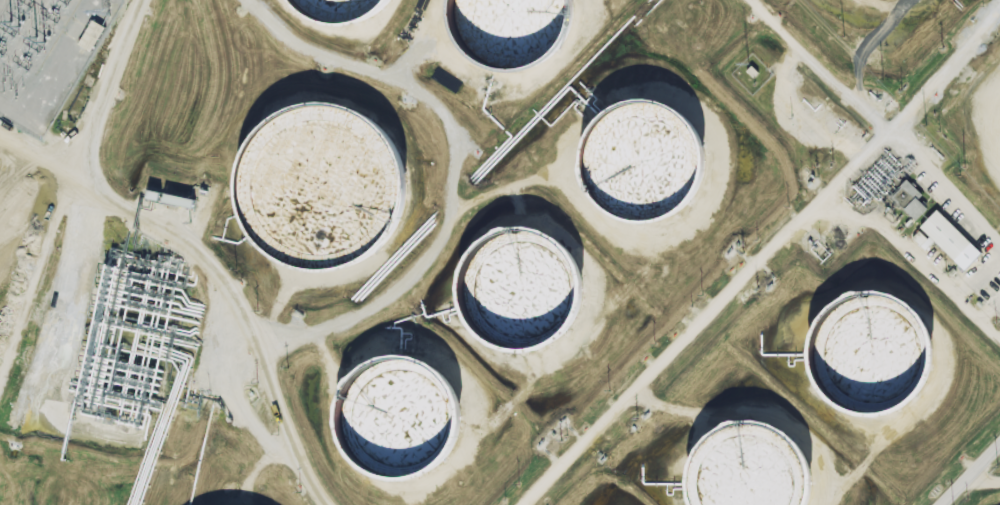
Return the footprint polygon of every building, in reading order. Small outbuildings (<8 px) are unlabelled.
[(396,0),(296,0),(301,8),(317,20),(336,26),(356,26),(375,19),(391,7),(396,0)] [(514,72),(535,70),(554,61),(569,46),(578,26),(580,5),(579,0),(456,0),(456,1),(456,21),(462,39),(475,56),(493,68),(514,72)] [(692,205),(704,188),(711,168),(710,148),(703,128),(689,112),(671,102),(650,98),(631,101),(614,110),(600,124),(591,142),(588,161),(592,181),(602,198),(616,211),(634,219),(654,221),(674,216),(692,205)] [(410,192),(404,220),(390,243),(370,259),(346,269),(320,271),(295,265),(273,252),(256,232),(246,208),(244,182),(250,156),(265,132),(288,114),(316,106),(345,107),(371,118),(393,138),(406,163),(410,192)] [(890,197),(914,222),(926,210),(917,200),(922,196),(906,180),(890,197)] [(193,209),(195,200),(149,190),(147,199),(193,209)] [(981,254),(936,210),(919,228),(963,271),(981,254)] [(569,333),(581,317),(587,297),(586,276),(579,257),(565,241),(547,231),(527,227),(507,230),(489,239),(475,253),(466,272),(464,292),(468,311),(478,329),(493,342),(512,349),(532,351),(552,345),(569,333)] [(912,403),(926,387),(935,367),(935,346),(929,325),(916,308),(898,296),(877,292),(857,294),(839,302),(825,315),(815,332),(811,351),(814,371),(822,388),(835,403),(852,412),(872,416),(893,413),(912,403)] [(376,474),(397,480),(418,479),(437,470),(453,456),(462,437),(465,416),(460,395),(449,377),(432,364),(412,358),(394,358),(376,364),(361,375),(349,390),(343,407),(342,426),(347,444),(359,461),(376,474)] [(812,488),(810,467),(800,448),(784,434),(765,426),(746,425),(729,429),(713,439),(701,452),(693,469),(691,487),(694,504),(809,504),(812,488)]
